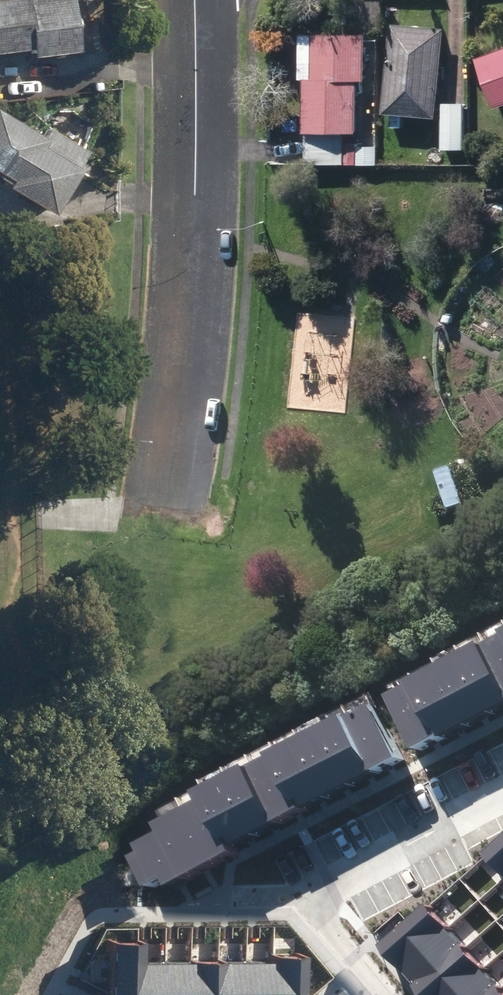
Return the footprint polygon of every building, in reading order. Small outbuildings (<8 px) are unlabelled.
[(39,51),(39,58),(85,52),(79,0),(0,0),(0,55),(39,51)] [(390,129),(401,130),(402,117),(435,121),(443,32),(391,28),(383,116),(391,117),(390,129)] [(306,168),(343,168),(344,136),(355,137),(356,84),(365,84),(365,38),(313,37),(312,86),(304,86),(304,137),(307,137),(306,168)] [(494,112),(502,109),(502,52),(475,63),(494,112)] [(443,153),(463,153),(464,107),(443,106),(443,153)] [(15,189),(61,216),(87,172),(83,170),(92,153),(54,130),(49,139),(0,110),(0,171),(19,182),(15,189)] [(346,168),(356,168),(356,147),(346,147),(346,168)] [(358,150),(358,169),(377,168),(377,150),(358,150)] [(460,504),(447,465),(432,470),(445,509),(460,504)] [(481,641),(502,682),(502,630),(481,641)] [(502,707),(502,682),(481,641),(458,654),(490,714),(502,707)] [(467,726),(490,714),(458,654),(435,666),(467,726)] [(444,738),(467,726),(435,666),(412,679),(444,738)] [(420,751),(444,738),(412,679),(388,691),(420,751)] [(375,774),(401,761),(371,703),(345,717),(375,774)] [(375,774),(345,717),(320,730),(350,787),(375,774)] [(328,798),(350,787),(320,730),(298,741),(328,798)] [(304,811),(328,798),(298,741),(274,754),(304,811)] [(251,766),(281,823),(304,811),(274,754),(251,766)] [(281,823),(251,766),(226,778),(256,836),(281,823)] [(232,848),(256,836),(226,778),(202,791),(205,796),(232,848)] [(207,861),(232,848),(205,796),(180,809),(207,861)] [(179,876),(207,861),(180,809),(152,824),(155,829),(176,870),(179,876)] [(151,884),(176,870),(155,829),(129,843),(151,884)] [(480,854),(483,859),(502,877),(502,833),(480,854)] [(400,967),(448,927),(429,905),(426,902),(378,942),(400,967)] [(400,967),(417,987),(465,947),(448,927),(400,967)] [(137,960),(137,942),(111,942),(111,994),(137,994),(137,960)] [(483,968),(465,947),(417,987),(423,994),(451,994),(483,968)] [(303,952),(272,952),(272,960),(272,994),(303,994),(303,952)] [(165,960),(137,960),(137,994),(165,994),(165,960)] [(165,994),(192,994),(192,960),(165,960),(165,994)] [(192,960),(192,994),(219,994),(219,960),(192,960)] [(219,994),(246,994),(246,960),(219,960),(219,994)] [(246,960),(246,994),(272,994),(272,960),(265,960),(246,960)] [(500,988),(483,968),(451,994),(492,994),(500,988)]
